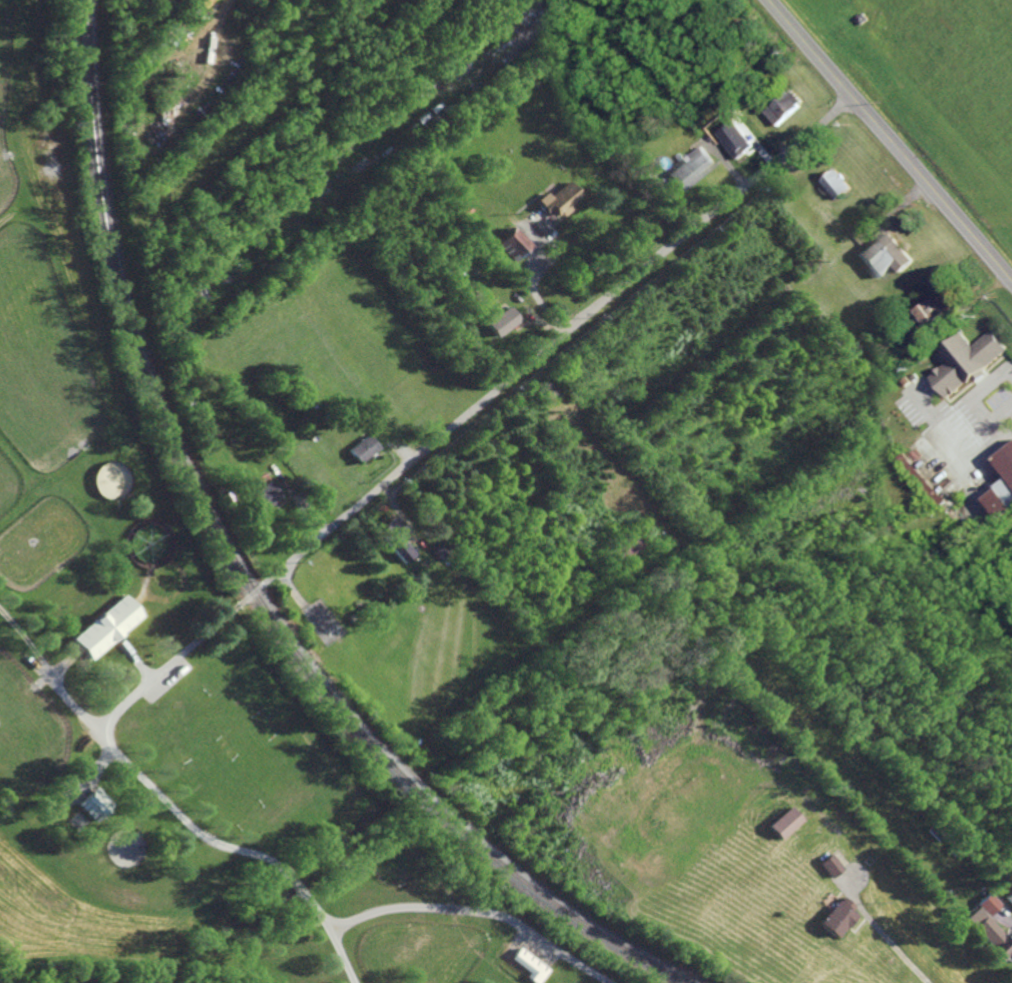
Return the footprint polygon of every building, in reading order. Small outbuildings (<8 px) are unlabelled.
[(861,24),(854,17),(862,11),(868,18),(861,24)] [(365,27),(361,19),(365,16),(370,24),(365,27)] [(179,28),(173,22),(177,18),(183,24),(179,28)] [(490,32),(483,24),(489,19),(496,27),(490,32)] [(235,44),(231,40),(239,30),(243,34),(235,44)] [(473,49),(470,43),(481,36),(485,41),(473,49)] [(454,53),(450,48),(454,44),(458,49),(454,53)] [(151,58),(146,54),(150,49),(155,54),(151,58)] [(802,100),(798,104),(800,106),(776,125),(764,110),(788,90),(790,92),(793,90),(802,100)] [(737,158),(753,146),(732,119),(716,132),(737,158)] [(716,162),(709,167),(706,169),(687,184),(684,186),(679,190),(666,175),(665,173),(673,167),(682,160),(678,155),(681,153),(685,158),(693,151),(701,145),(702,144),(710,154),(716,162)] [(839,174),(841,172),(848,179),(847,181),(851,186),(837,198),(832,193),(830,190),(824,184),(821,180),(834,168),(839,174)] [(573,200),(567,205),(568,206),(570,208),(561,215),(557,210),(556,212),(556,213),(555,215),(554,215),(547,206),(545,209),(544,208),(536,199),(540,196),(542,194),(545,192),(546,190),(549,194),(557,188),(567,179),(579,194),(573,200)] [(781,214),(778,210),(782,205),(786,209),(781,214)] [(510,260),(492,242),(510,224),(528,243),(510,260)] [(901,271),(894,264),(886,271),(879,277),(878,278),(857,253),(862,249),(885,228),(887,227),(915,259),(901,271)] [(480,294),(481,292),(484,296),(483,297),(486,301),(486,302),(481,305),(473,295),(478,291),(480,294)] [(942,301),(943,303),(947,308),(943,312),(943,313),(919,331),(908,317),(932,297),(933,299),(937,295),(942,301)] [(497,337),(486,322),(497,314),(508,306),(509,305),(520,320),(519,320),(513,325),(497,337)] [(961,332),(940,349),(948,360),(929,376),(949,399),(985,370),(984,368),(1008,349),(992,329),(972,345),(961,332)] [(876,349),(875,349),(871,341),(868,336),(877,331),(882,340),(884,344),(876,349)] [(338,412),(333,406),(341,398),(347,403),(338,412)] [(194,424),(191,417),(198,415),(201,422),(194,424)] [(358,463),(348,448),(355,443),(362,438),(368,433),(379,447),(373,451),(370,454),(358,463)] [(997,459),(1011,447),(1011,478),(997,459)] [(910,461),(912,460),(947,501),(941,506),(935,500),(899,457),(898,456),(904,451),(905,451),(910,458),(908,460),(910,461)] [(260,513),(246,496),(254,490),(269,478),(270,480),(282,495),(260,513)] [(1002,488),(1011,502),(1011,513),(1002,520),(1002,519),(987,498),(1002,488)] [(226,503),(222,494),(229,490),(234,500),(226,503)] [(403,563),(378,530),(396,515),(409,532),(408,532),(401,538),(411,550),(414,554),(403,563)] [(443,561),(434,550),(438,547),(437,546),(442,541),(452,552),(443,561)] [(426,566),(421,562),(425,557),(430,562),(426,566)] [(137,609),(142,615),(120,634),(113,641),(88,662),(82,654),(75,645),(69,639),(96,616),(123,593),(127,598),(137,609)] [(95,820),(79,803),(78,801),(96,784),(97,785),(113,803),(95,820)] [(780,839),(767,825),(789,804),(802,819),(780,839)] [(832,877),(831,876),(824,869),(818,862),(829,852),(829,853),(842,866),(842,867),(832,877)] [(994,916),(984,905),(985,904),(986,903),(994,896),(995,895),(1004,906),(1004,907),(994,916)] [(850,900),(855,905),(851,909),(858,914),(848,925),(847,926),(846,928),(845,928),(836,937),(818,921),(830,909),(838,899),(840,900),(844,896),(850,900)] [(1010,938),(1011,936),(1011,958),(1011,959),(1010,960),(1006,956),(1002,960),(988,945),(1003,931),(1010,938)] [(530,971),(526,977),(535,982),(539,982),(549,967),(518,947),(511,959),(530,971)]
